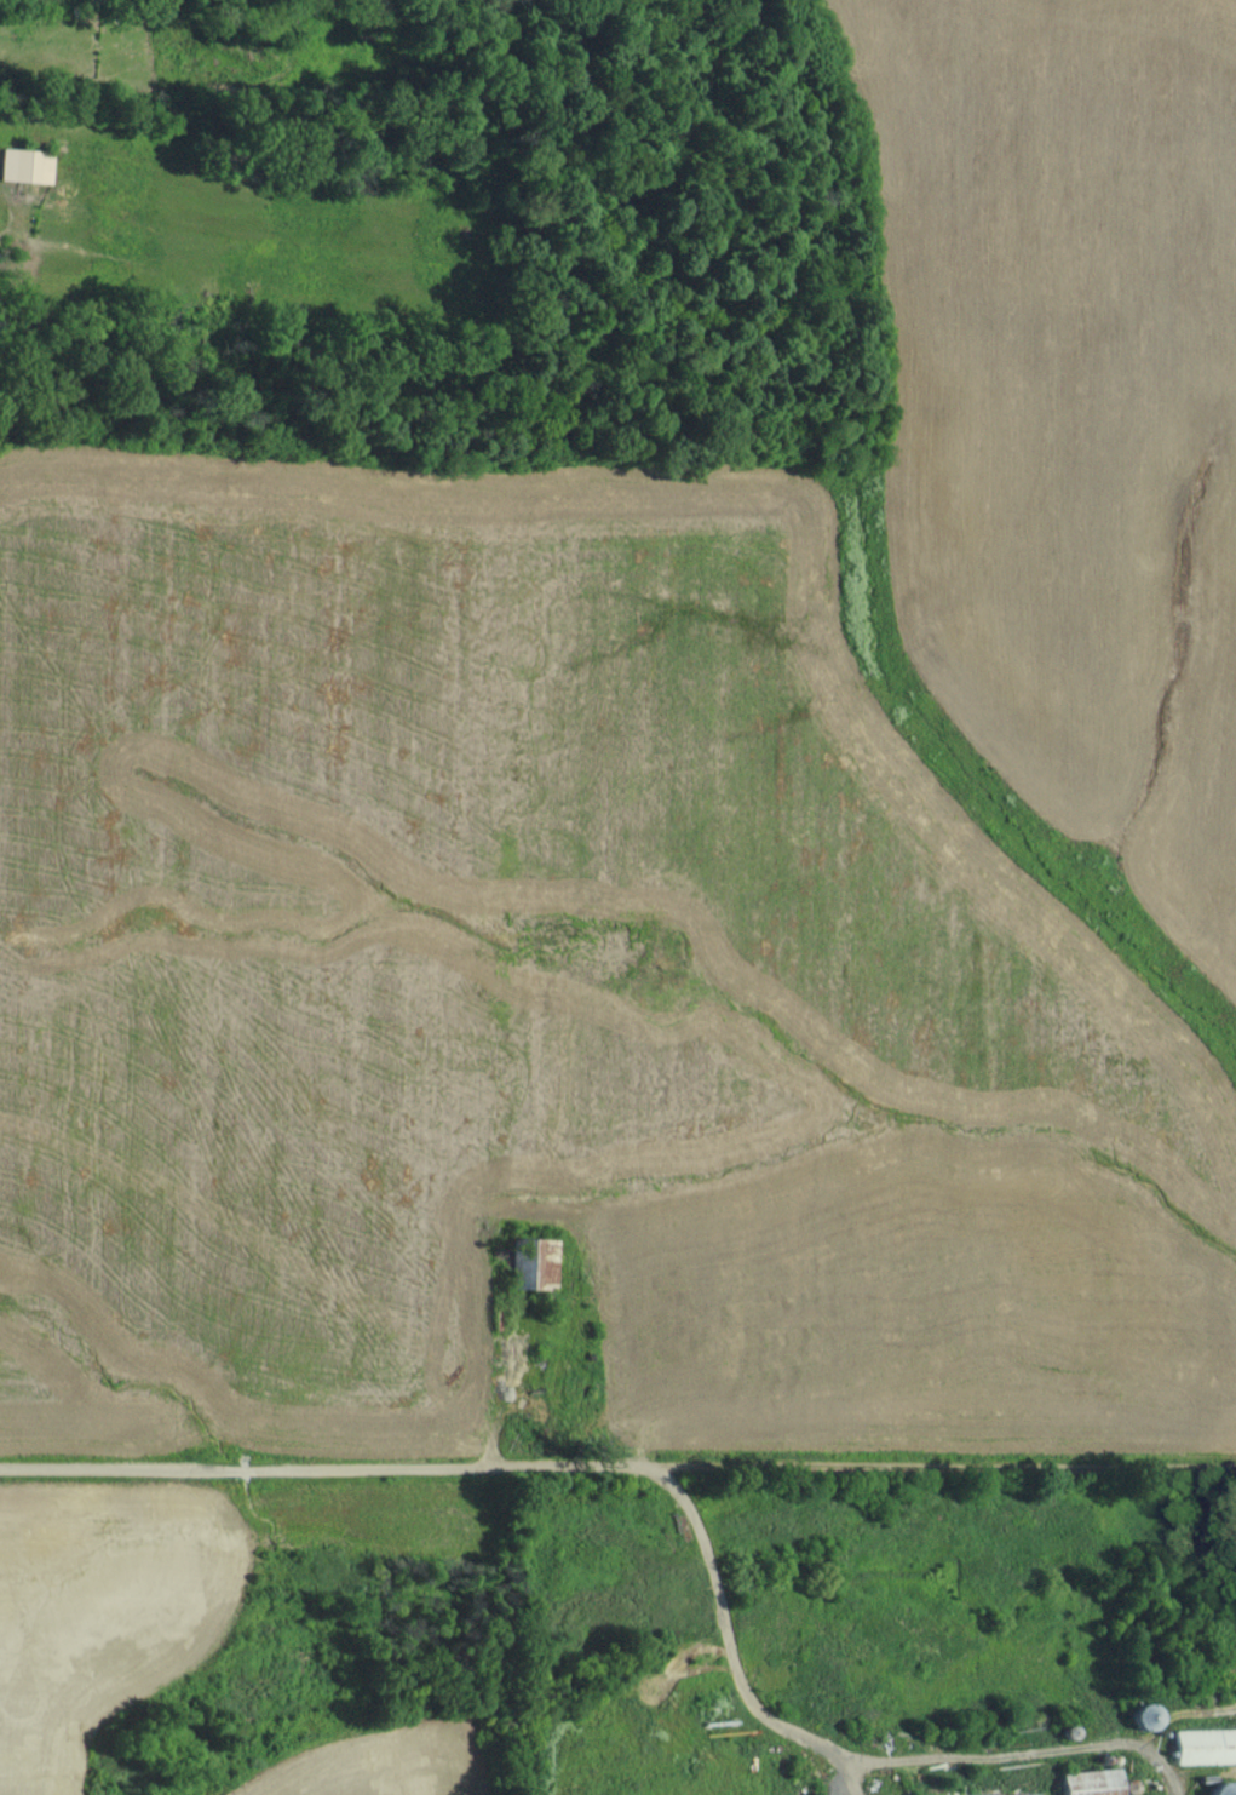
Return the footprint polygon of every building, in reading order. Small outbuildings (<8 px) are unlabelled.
[(0,180),(50,181),(51,149),(1,148),(0,180)] [(556,1286),(557,1239),(521,1238),(520,1285),(556,1286)] [(1062,1794),(1120,1794),(1118,1768),(1061,1772),(1062,1794)] [(1212,1783),(1213,1794),(1235,1794),(1235,1783),(1212,1783)]
